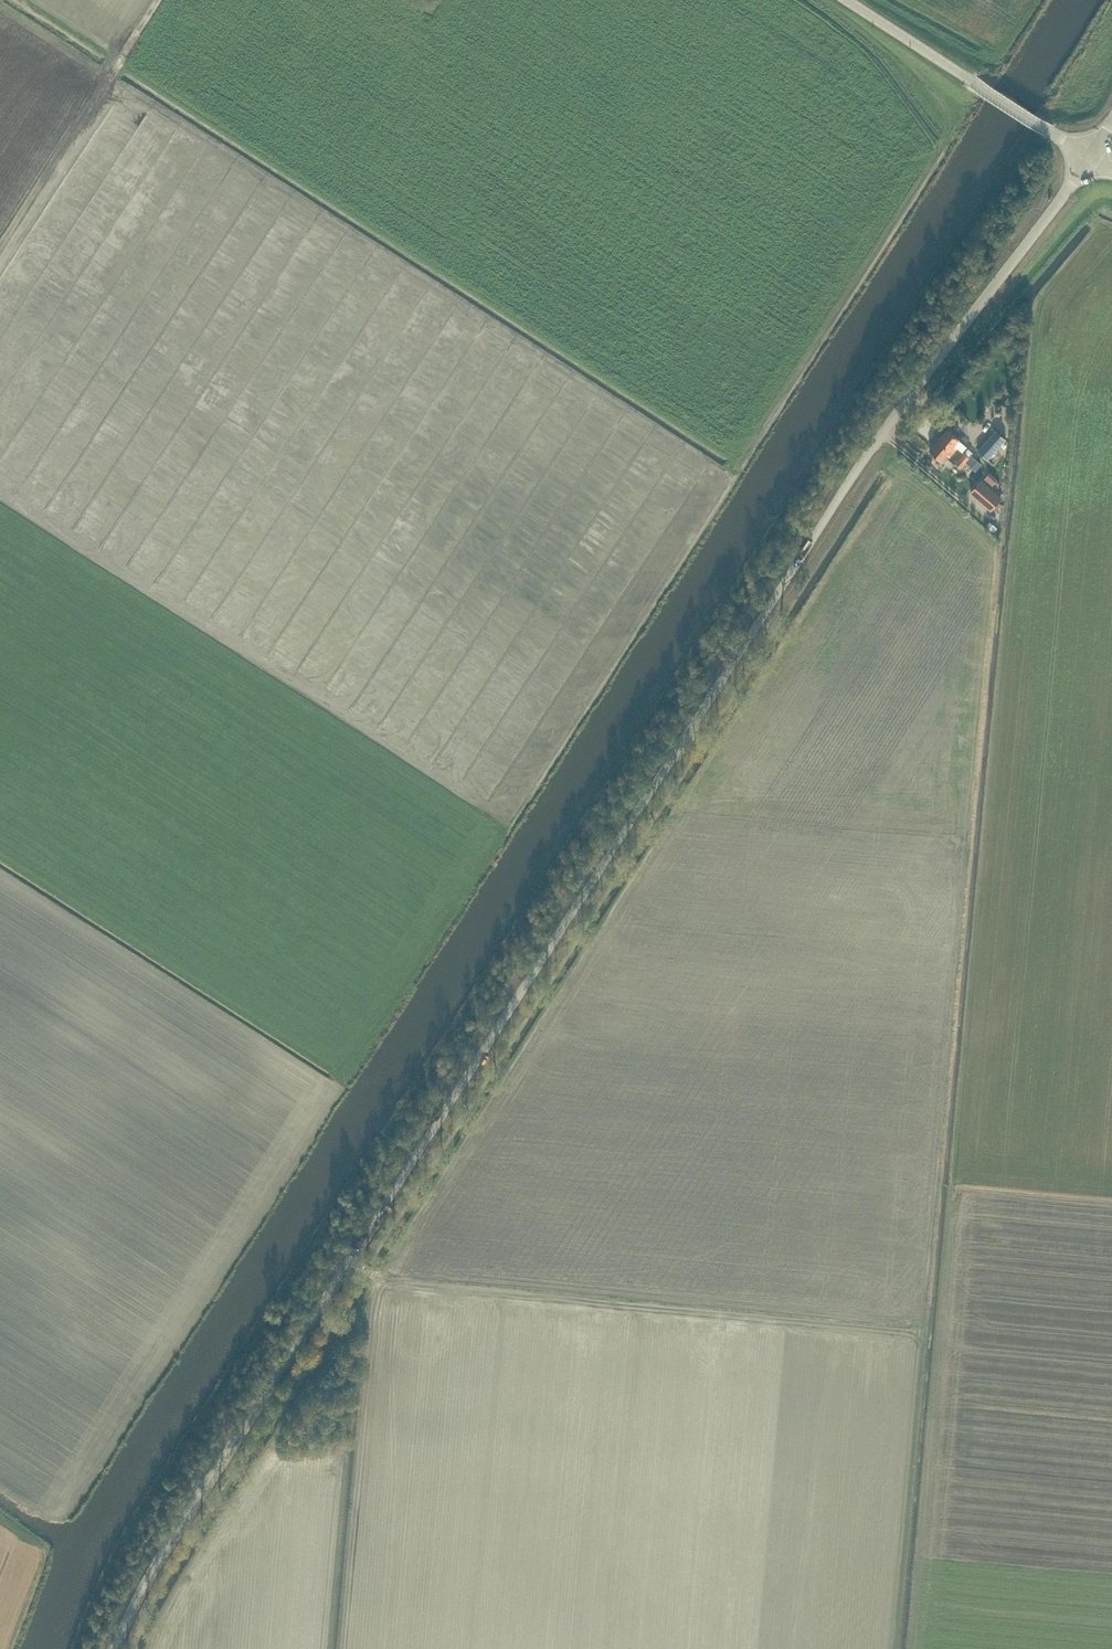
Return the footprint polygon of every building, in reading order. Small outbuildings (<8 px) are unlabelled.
[(948,428),(939,439),(966,463),(970,458),(962,451),(967,446),(959,439),(959,438),(948,428)] [(978,449),(989,460),(1007,439),(996,429),(978,449)] [(939,439),(930,449),(942,460),(947,454),(949,456),(947,458),(954,464),(955,462),(964,470),(969,465),(966,463),(939,439)] [(930,469),(933,460),(923,456),(920,465),(930,469)] [(970,458),(966,463),(969,465),(975,471),(981,465),(972,456),(970,458)] [(980,480),(970,493),(991,511),(1001,498),(980,480)] [(993,523),(989,528),(993,532),(997,527),(993,523)]
